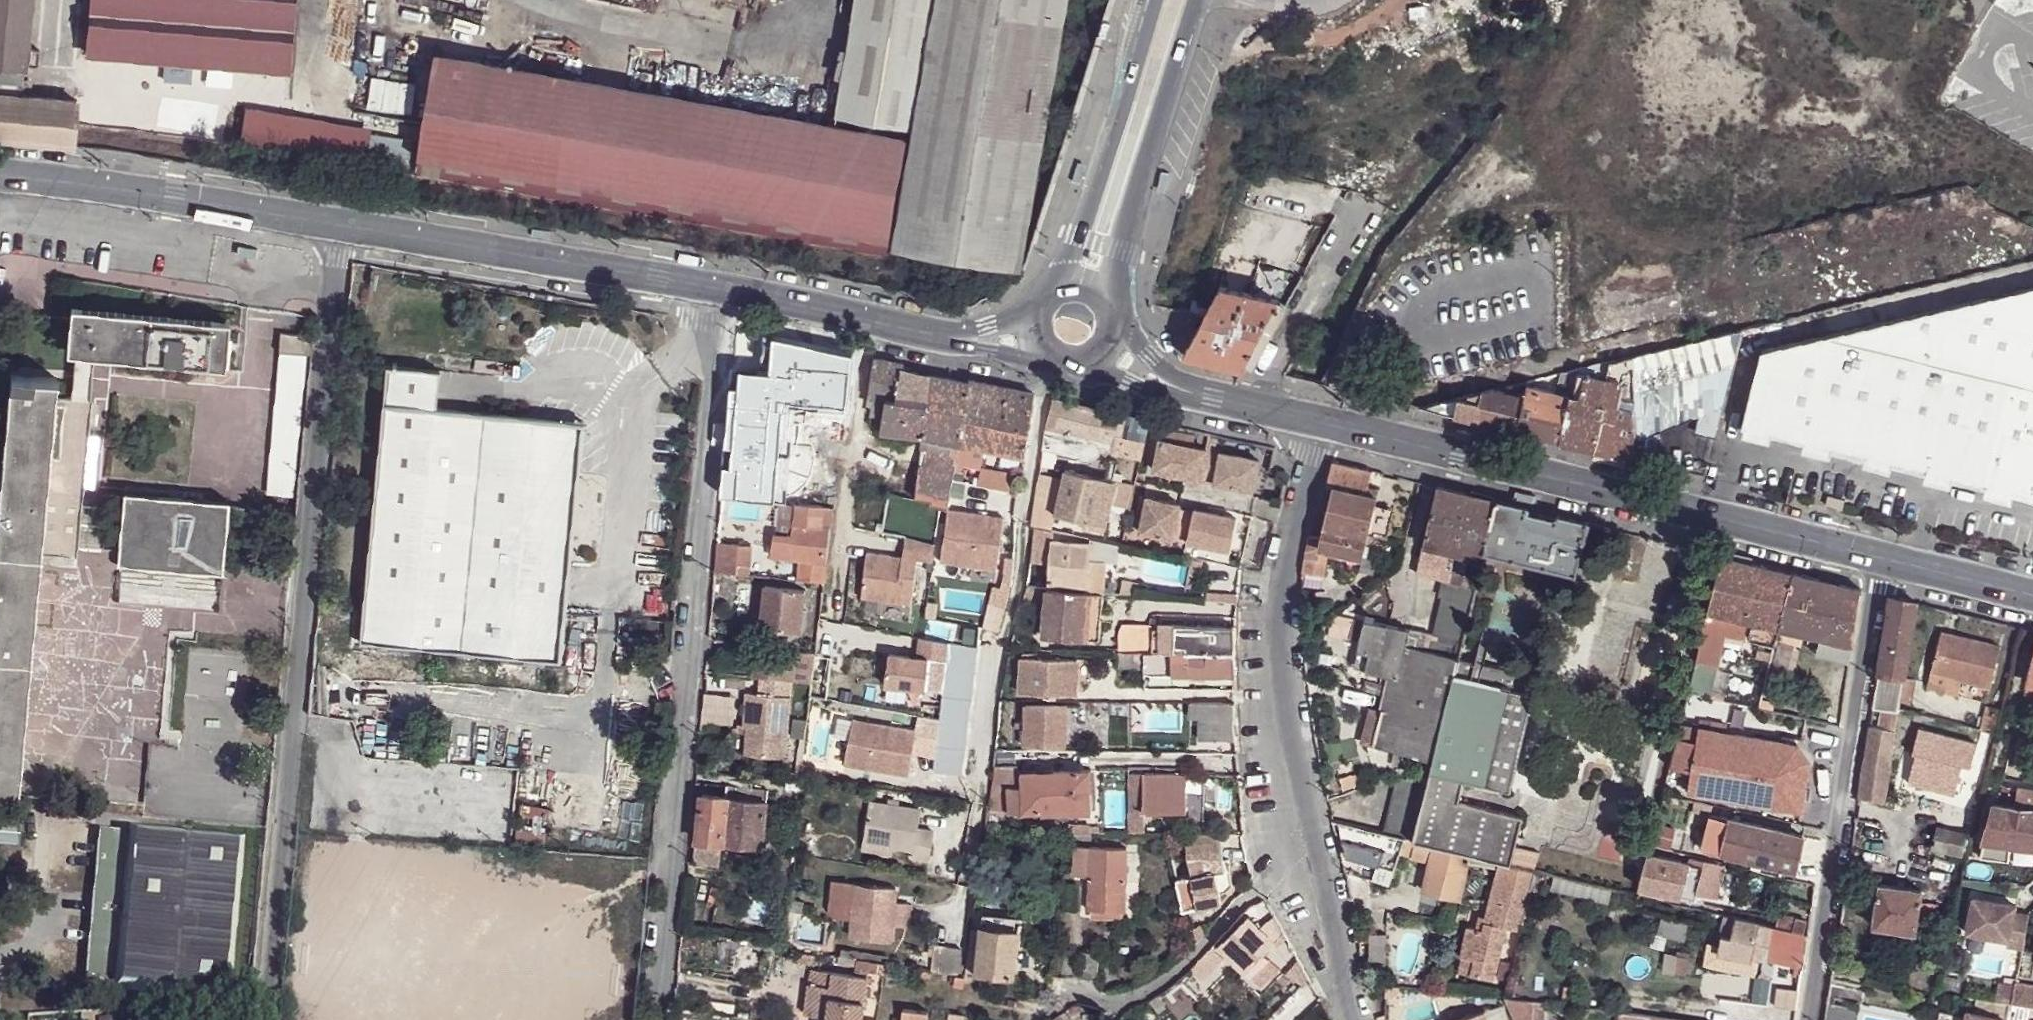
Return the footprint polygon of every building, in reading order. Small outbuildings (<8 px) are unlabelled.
[(21,84),(23,67),(37,68),(39,51),(25,50),(29,0),(0,0),(0,82),(21,84)] [(293,0),(91,0),(86,54),(287,71),(293,0)] [(937,0),(857,0),(848,52),(843,82),(837,114),(915,128),(937,0)] [(1068,0),(937,0),(915,128),(893,250),(1019,271),(1068,0)] [(888,241),(905,137),(435,61),(417,165),(888,241)] [(0,82),(0,96),(20,98),(21,84),(0,82)] [(15,144),(42,146),(72,148),(75,102),(20,98),(0,96),(0,143),(15,144)] [(367,133),(247,113),(246,120),(243,138),(243,140),(363,161),(364,152),(367,133)] [(246,120),(239,119),(235,137),(243,138),(246,120)] [(412,141),(367,133),(364,152),(409,159),(412,141)] [(888,241),(417,165),(414,184),(885,258),(888,241)] [(1931,282),(1935,301),(2032,280),(2032,260),(1931,282)] [(1764,351),(1746,427),(1744,435),(1772,442),(1774,435),(1807,443),(1805,450),(1833,457),(1835,450),(1868,458),(1866,465),(1893,471),(1895,465),(1927,473),(1925,480),(1953,487),(1955,480),(1988,488),(1986,495),(2013,502),(2016,495),(2032,499),(2032,284),(1764,351)] [(1217,362),(1242,367),(1270,316),(1276,304),(1277,301),(1219,287),(1184,355),(1217,362)] [(1278,320),(1284,308),(1276,304),(1270,316),(1278,320)] [(66,356),(75,356),(94,358),(225,371),(229,325),(71,310),(69,319),(66,356)] [(280,336),(278,356),(311,359),(313,339),(280,336)] [(846,404),(852,353),(826,347),(820,385),(819,400),(819,399),(842,403),(846,404)] [(75,356),(72,401),(91,403),(94,358),(75,356)] [(1604,380),(1623,385),(1626,374),(1633,376),(1632,356),(1608,362),(1604,380)] [(902,365),(873,358),(867,397),(869,397),(873,398),(886,400),(896,402),(902,370),(902,365)] [(281,360),(268,496),(293,498),(306,361),(281,360)] [(433,405),(436,369),(386,364),(359,640),(557,660),(566,573),(559,572),(568,470),(559,469),(559,464),(558,464),(558,454),(557,445),(552,438),(541,435),(533,433),(533,432),(528,432),(529,422),(438,413),(439,405),(433,405)] [(922,437),(931,376),(902,370),(896,402),(886,400),(883,416),(881,430),(922,437)] [(1568,379),(1574,380),(1576,370),(1569,371),(1568,379)] [(1592,450),(1604,407),(1598,404),(1604,380),(1577,373),(1572,396),(1570,395),(1558,442),(1580,447),(1592,450)] [(17,792),(40,556),(56,400),(57,379),(11,375),(0,486),(0,790),(17,792)] [(964,416),(968,383),(931,376),(922,437),(959,444),(964,416)] [(1003,423),(1009,389),(990,384),(969,380),(968,383),(964,416),(1003,423)] [(1635,461),(1634,413),(1617,408),(1623,385),(1604,380),(1598,404),(1604,407),(1592,450),(1612,455),(1635,461)] [(1505,392),(1524,396),(1527,385),(1528,381),(1506,386),(1505,392)] [(820,385),(796,382),(792,412),(817,415),(819,399),(819,400),(820,385)] [(1558,442),(1570,395),(1564,394),(1527,385),(1524,396),(1516,432),(1540,438),(1558,442)] [(1633,388),(1623,385),(1617,408),(1634,413),(1633,388)] [(1029,428),(1034,394),(1009,389),(1003,423),(1029,428)] [(1516,432),(1524,396),(1505,392),(1494,390),(1493,389),(1455,398),(1451,415),(1488,425),(1516,432)] [(883,416),(886,400),(873,398),(873,403),(871,411),(871,414),(883,416)] [(1092,407),(1051,398),(1045,427),(1042,450),(1089,461),(1094,438),(1114,442),(1115,434),(1118,420),(1120,413),(1100,408),(1099,412),(1091,410),(1092,407)] [(1451,415),(1455,398),(1440,402),(1418,407),(1438,412),(1451,415)] [(841,418),(842,403),(819,399),(817,415),(841,418)] [(56,400),(40,556),(76,560),(91,403),(72,401),(56,400)] [(579,446),(581,420),(555,418),(531,415),(439,405),(438,413),(529,422),(528,432),(533,432),(533,433),(541,435),(552,438),(557,445),(558,454),(558,464),(559,464),(559,469),(568,470),(559,572),(566,573),(576,471),(579,446)] [(881,430),(883,416),(871,414),(870,421),(872,421),(881,430)] [(1025,455),(1029,428),(1003,423),(964,416),(959,444),(983,448),(1025,455)] [(1127,422),(1118,420),(1115,434),(1124,437),(1127,422)] [(1164,428),(1160,443),(1191,449),(1193,434),(1164,428)] [(1217,438),(1206,436),(1202,451),(1202,453),(1213,455),(1217,438)] [(956,463),(959,444),(922,437),(915,498),(930,501),(948,505),(950,494),(953,480),(954,470),(956,463)] [(1160,443),(1155,442),(1149,473),(1197,483),(1196,484),(1249,495),(1255,464),(1202,453),(1202,451),(1191,449),(1160,443)] [(980,467),(983,448),(959,444),(956,463),(962,464),(980,467)] [(1332,461),(1327,484),(1333,486),(1319,542),(1309,540),(1303,577),(1303,591),(1309,592),(1310,576),(1305,577),(1307,571),(1322,575),(1325,561),(1316,559),(1320,546),(1328,548),(1363,556),(1378,496),(1367,494),(1371,470),(1360,467),(1332,461)] [(1114,481),(1115,480),(1064,469),(1055,513),(1107,524),(1110,504),(1114,481)] [(964,482),(953,480),(950,494),(962,496),(964,482)] [(1130,485),(1114,481),(1110,504),(1126,508),(1130,485)] [(1034,508),(1031,526),(1034,526),(1052,529),(1055,513),(1045,511),(1049,487),(1037,485),(1034,508)] [(801,486),(798,503),(821,506),(823,489),(801,486)] [(1438,486),(1431,519),(1425,545),(1483,558),(1485,552),(1498,501),(1477,496),(1438,486)] [(124,492),(124,496),(228,506),(229,503),(124,492)] [(889,493),(888,503),(928,510),(929,506),(930,501),(915,498),(889,493)] [(228,506),(124,496),(116,567),(145,570),(208,576),(222,578),(228,506)] [(781,501),(778,534),(782,534),(794,535),(798,503),(781,501)] [(948,505),(930,501),(929,506),(948,509),(948,508),(948,505)] [(1177,507),(1143,501),(1136,536),(1184,545),(1191,516),(1176,512),(1177,507)] [(1572,572),(1576,573),(1589,523),(1557,515),(1555,520),(1528,513),(1529,508),(1498,501),(1485,552),(1572,572)] [(798,580),(823,583),(834,507),(821,506),(798,503),(794,535),(782,534),(781,541),(773,540),(771,556),(800,559),(798,580)] [(948,508),(948,509),(938,559),(992,570),(1002,519),(948,508)] [(1227,554),(1234,519),(1192,511),(1191,516),(1184,545),(1227,554)] [(915,538),(917,524),(884,518),(883,524),(882,532),(915,538)] [(906,537),(903,557),(868,550),(859,595),(909,605),(918,560),(933,563),(935,543),(906,537)] [(750,545),(717,541),(715,572),(735,574),(737,564),(749,566),(750,545)] [(1090,553),(1091,543),(1052,541),(1048,582),(1088,585),(1090,553)] [(1320,546),(1316,559),(1325,561),(1328,548),(1320,546)] [(1569,587),(1572,572),(1485,552),(1483,558),(1482,566),(1569,587)] [(1108,554),(1090,553),(1088,585),(1087,590),(1087,592),(1105,593),(1108,554)] [(1753,562),(1722,555),(1709,610),(1747,619),(1752,621),(1780,627),(1795,573),(1753,562)] [(1195,558),(1184,556),(1178,585),(1189,587),(1195,558)] [(1479,577),(1421,562),(1418,573),(1444,579),(1477,587),(1479,577)] [(208,576),(145,570),(145,573),(207,579),(208,576)] [(1811,577),(1795,573),(1780,627),(1820,637),(1831,640),(1844,585),(1811,577)] [(1477,587),(1444,579),(1440,596),(1443,597),(1473,604),(1477,587)] [(799,633),(805,590),(766,585),(760,627),(799,633)] [(1033,608),(1038,586),(1027,585),(1022,605),(1033,608)] [(1850,586),(1844,585),(1831,640),(1851,645),(1853,645),(1861,589),(1850,586)] [(1087,590),(1047,586),(1043,636),(1083,639),(1083,638),(1101,639),(1105,593),(1087,592),(1087,590)] [(1237,595),(1209,591),(1208,600),(1236,603),(1237,595)] [(1903,599),(1891,595),(1890,602),(1879,674),(1905,678),(1905,677),(1917,602),(1903,599)] [(1473,604),(1443,597),(1433,635),(1434,636),(1463,643),(1473,604)] [(1747,619),(1709,610),(1700,645),(1720,650),(1725,631),(1743,635),(1747,619)] [(1357,618),(1339,614),(1330,620),(1355,627),(1357,618)] [(1390,624),(1367,619),(1362,639),(1368,641),(1361,668),(1378,672),(1390,624)] [(1780,627),(1752,621),(1749,633),(1752,640),(1775,645),(1776,643),(1778,634),(1780,627)] [(1235,654),(1235,627),(1162,624),(1161,653),(1172,653),(1235,654)] [(1412,629),(1390,624),(1378,672),(1391,675),(1400,678),(1408,646),(1411,636),(1412,629)] [(974,628),(957,626),(955,641),(972,643),(974,628)] [(1146,652),(1153,653),(1153,635),(1150,628),(1124,626),(1120,634),(1120,652),(1146,652)] [(1415,648),(1431,652),(1434,636),(1433,635),(1412,629),(1411,636),(1418,638),(1415,648)] [(1941,631),(1930,672),(1961,679),(1990,686),(2000,645),(1941,631)] [(1789,637),(1778,634),(1776,643),(1786,645),(1789,637)] [(1418,638),(1411,636),(1408,646),(1415,648),(1418,638)] [(1463,643),(1434,636),(1431,652),(1460,657),(1463,645),(1463,643)] [(1831,640),(1820,637),(1817,653),(1848,661),(1851,645),(1831,640)] [(946,661),(949,642),(921,638),(919,658),(888,654),(885,685),(926,690),(929,658),(946,661)] [(969,699),(977,646),(949,642),(946,661),(942,695),(969,699)] [(1720,650),(1700,645),(1696,659),(1717,663),(1720,650)] [(1415,648),(1408,646),(1400,678),(1391,675),(1386,694),(1447,709),(1455,675),(1460,657),(1431,652),(1415,648)] [(784,679),(787,652),(757,648),(754,676),(761,677),(784,679)] [(787,652),(784,679),(803,681),(807,653),(787,652)] [(1119,669),(1146,670),(1146,652),(1120,652),(1119,669)] [(1172,675),(1172,653),(1161,653),(1153,653),(1146,652),(1146,670),(1149,669),(1150,674),(1172,675)] [(1235,676),(1235,654),(1172,653),(1172,675),(1235,676)] [(2019,710),(2032,713),(2032,653),(2019,710)] [(1022,693),(1059,694),(1060,658),(1022,657),(1022,693)] [(1530,675),(1460,657),(1455,675),(1526,692),(1530,675)] [(1077,659),(1060,658),(1059,694),(1076,695),(1077,659)] [(1717,663),(1696,659),(1689,690),(1709,695),(1716,665),(1717,663)] [(1709,695),(1724,698),(1732,669),(1716,665),(1709,695)] [(1930,672),(1927,687),(1957,695),(1961,679),(1930,672)] [(1905,678),(1879,674),(1870,726),(1896,731),(1901,701),(1904,687),(1905,678)] [(1526,692),(1455,675),(1447,709),(1434,759),(1431,772),(1464,780),(1510,790),(1534,694),(1526,692)] [(760,694),(747,693),(744,726),(748,726),(746,755),(786,759),(791,697),(782,696),(784,679),(761,677),(760,694)] [(1915,679),(1905,677),(1905,678),(1904,687),(1913,689),(1915,679)] [(1901,701),(1910,703),(1913,689),(1904,687),(1901,701)] [(734,721),(734,692),(701,692),(701,721),(734,721)] [(1447,709),(1386,694),(1382,712),(1374,744),(1434,759),(1447,709)] [(960,775),(969,699),(942,695),(932,771),(960,775)] [(1200,718),(1201,704),(1190,704),(1191,719),(1200,718)] [(1234,724),(1234,705),(1201,704),(1200,718),(1199,740),(1235,741),(1234,724)] [(1065,747),(1066,706),(1026,706),(1025,723),(1025,729),(1024,746),(1065,747)] [(1996,734),(2002,709),(1987,706),(1981,730),(1996,734)] [(1365,741),(1374,744),(1382,712),(1372,710),(1365,741)] [(788,736),(803,738),(805,719),(790,718),(788,736)] [(915,731),(854,720),(845,764),(908,777),(915,731)] [(1678,736),(1671,765),(1692,769),(1688,790),(1802,809),(1809,759),(1799,744),(1681,724),(1678,736)] [(1870,726),(1860,798),(1885,802),(1896,731),(1870,726)] [(824,768),(808,765),(807,774),(822,777),(824,768)] [(1017,786),(1017,765),(995,765),(988,812),(1023,812),(1023,811),(1022,786),(1017,786)] [(1185,812),(1185,773),(1143,773),(1143,768),(1128,768),(1126,831),(1142,832),(1143,811),(1185,812)] [(562,796),(560,769),(537,770),(539,797),(562,796)] [(1052,810),(1051,771),(1035,771),(1021,771),(1022,786),(1023,811),(1052,810)] [(1089,810),(1089,771),(1051,771),(1052,810),(1089,810)] [(1356,771),(1338,778),(1343,791),(1360,785),(1356,771)] [(1423,777),(1400,771),(1398,777),(1422,782),(1423,777)] [(1464,780),(1431,772),(1428,784),(1426,792),(1459,800),(1464,780)] [(1422,782),(1398,777),(1384,832),(1390,834),(1406,838),(1415,840),(1426,792),(1428,784),(1422,782)] [(2018,784),(2014,807),(2032,809),(2032,787),(2018,784)] [(720,864),(722,843),(761,847),(768,790),(728,785),(727,798),(703,795),(696,862),(720,864)] [(1459,800),(1426,792),(1415,840),(1434,845),(1468,853),(1500,861),(1511,863),(1522,815),(1506,811),(1459,800)] [(913,851),(913,858),(928,862),(933,833),(918,830),(921,811),(871,803),(864,842),(893,847),(913,851)] [(1992,804),(1984,839),(2011,844),(2032,847),(2032,809),(2014,807),(1992,804)] [(1732,817),(1711,812),(1702,847),(1724,852),(1732,817)] [(1804,835),(1732,817),(1724,852),(1796,870),(1804,835)] [(1934,849),(1966,858),(1972,835),(1939,827),(1934,849)] [(1090,840),(1090,831),(1068,830),(1066,850),(1072,850),(1073,846),(1077,846),(1078,839),(1090,840)] [(98,831),(86,980),(116,983),(127,833),(98,831)] [(127,833),(116,983),(122,983),(122,984),(224,992),(236,839),(133,833),(127,833)] [(1218,833),(1184,833),(1192,876),(1176,879),(1183,911),(1223,902),(1216,872),(1226,870),(1218,833)] [(1406,838),(1390,834),(1388,847),(1401,850),(1406,838)] [(1415,840),(1406,838),(1401,850),(1401,851),(1412,854),(1415,840)] [(2011,844),(1984,839),(1980,855),(2008,860),(2011,844)] [(1434,845),(1415,840),(1412,854),(1412,856),(1430,860),(1434,845)] [(862,850),(891,855),(893,847),(864,842),(862,850)] [(1468,853),(1434,845),(1430,860),(1424,890),(1458,898),(1466,861),(1468,853)] [(1124,890),(1125,847),(1090,846),(1090,856),(1090,875),(1090,889),(1124,890)] [(1689,862),(1649,852),(1641,886),(1680,895),(1689,862)] [(1500,861),(1468,853),(1466,861),(1498,869),(1500,861)] [(1090,875),(1090,856),(1074,856),(1074,875),(1090,875)] [(1511,863),(1500,861),(1498,869),(1486,917),(1485,922),(1509,928),(1521,931),(1536,870),(1511,863)] [(1702,864),(1689,862),(1680,895),(1694,898),(1702,864)] [(1613,891),(1555,877),(1551,891),(1609,905),(1613,891)] [(894,926),(895,918),(887,917),(889,906),(896,906),(896,902),(898,889),(835,882),(831,911),(837,918),(852,935),(892,940),(894,926)] [(1916,932),(1922,890),(1880,884),(1873,926),(1916,932)] [(1124,906),(1124,890),(1090,889),(1090,905),(1124,906)] [(2007,947),(2022,950),(2029,913),(2016,911),(2017,905),(1972,897),(1965,934),(2008,942),(2007,947)] [(911,904),(896,902),(896,906),(895,918),(894,926),(909,927),(911,904)] [(895,918),(896,906),(889,906),(887,917),(895,918)] [(1020,933),(1022,919),(984,915),(982,928),(1020,933)] [(1735,917),(1726,915),(1717,951),(1758,961),(1759,957),(1762,945),(1763,943),(1772,945),(1771,947),(1769,958),(1804,965),(1808,935),(1804,934),(1793,931),(1782,929),(1759,923),(1735,917)] [(1485,922),(1486,917),(1480,916),(1477,928),(1483,930),(1485,922)] [(1795,919),(1784,916),(1782,929),(1793,931),(1795,919)] [(1250,919),(1221,948),(1239,967),(1234,972),(1237,975),(1245,983),(1259,997),(1283,973),(1269,958),(1263,953),(1273,943),(1250,919)] [(1806,922),(1795,919),(1793,931),(1804,934),(1806,922)] [(1483,930),(1477,928),(1470,927),(1463,956),(1474,959),(1471,975),(1496,980),(1509,928),(1485,922),(1483,930)] [(1206,932),(1197,923),(1188,932),(1190,946),(1192,947),(1206,932)] [(1014,980),(1020,933),(982,928),(981,932),(975,976),(978,976),(1014,980)] [(975,976),(981,932),(973,931),(971,931),(965,977),(976,980),(978,976),(975,976)] [(1387,933),(1371,934),(1370,961),(1387,961),(1387,933)] [(1668,936),(1652,933),(1649,947),(1665,950),(1668,936)] [(1273,943),(1263,953),(1269,958),(1279,948),(1273,943)] [(958,976),(961,950),(936,945),(932,971),(954,975),(958,976)] [(1762,945),(1759,957),(1769,958),(1771,947),(1762,945)] [(1211,949),(1194,966),(1208,979),(1225,963),(1211,949)] [(887,964),(888,957),(843,950),(842,957),(854,958),(866,960),(883,963),(887,964)] [(813,954),(794,951),(792,961),(811,964),(813,954)] [(842,957),(814,952),(812,967),(852,973),(854,958),(842,957)] [(1689,957),(1665,953),(1662,972),(1686,976),(1689,957)] [(1098,980),(1097,954),(1080,954),(1081,980),(1098,980)] [(1474,959),(1463,956),(1459,972),(1471,975),(1474,959)] [(883,963),(866,960),(865,969),(882,972),(883,963)] [(1941,966),(1920,960),(1917,971),(1913,989),(1934,993),(1941,966)] [(828,1019),(864,1019),(871,976),(852,973),(812,967),(810,983),(808,983),(804,1012),(829,1016),(828,1019)] [(1913,989),(1917,971),(1904,968),(1900,986),(1913,989)] [(1867,978),(1833,969),(1829,997),(1863,1005),(1867,978)] [(958,976),(954,975),(952,988),(961,989),(962,977),(958,976)] [(1237,975),(1210,1002),(1217,1010),(1245,983),(1237,975)] [(1997,991),(1967,985),(1965,998),(1978,1000),(1996,1003),(1997,991)] [(1639,995),(1625,994),(1622,1014),(1637,1016),(1639,995)] [(1321,1000),(1304,1019),(1328,1019),(1321,1000)] [(1996,1003),(1978,1000),(1975,1013),(1995,1017),(1996,1013),(1998,1013),(1999,1004),(1996,1003)] [(1524,1002),(1523,1019),(1544,1019),(1545,1005),(1524,1002)] [(2021,1007),(1999,1004),(1998,1013),(2016,1016),(2027,1018),(2029,1008),(2021,1007)] [(1855,1019),(1856,1019),(1857,1011),(1828,1005),(1828,1006),(1827,1013),(1855,1019)] [(900,1019),(926,1019),(927,1011),(901,1008),(900,1019)] [(1488,1015),(1489,1019),(1511,1019),(1508,1008),(1488,1015)] [(124,1010),(125,1019),(137,1019),(136,1009),(124,1010)] [(1941,1011),(1939,1019),(1947,1019),(1949,1012),(1941,1011)] [(1975,1013),(1966,1011),(1965,1016),(1964,1019),(2005,1019),(1995,1017),(1975,1013)] [(84,1013),(84,1019),(99,1019),(99,1012),(84,1013)]
